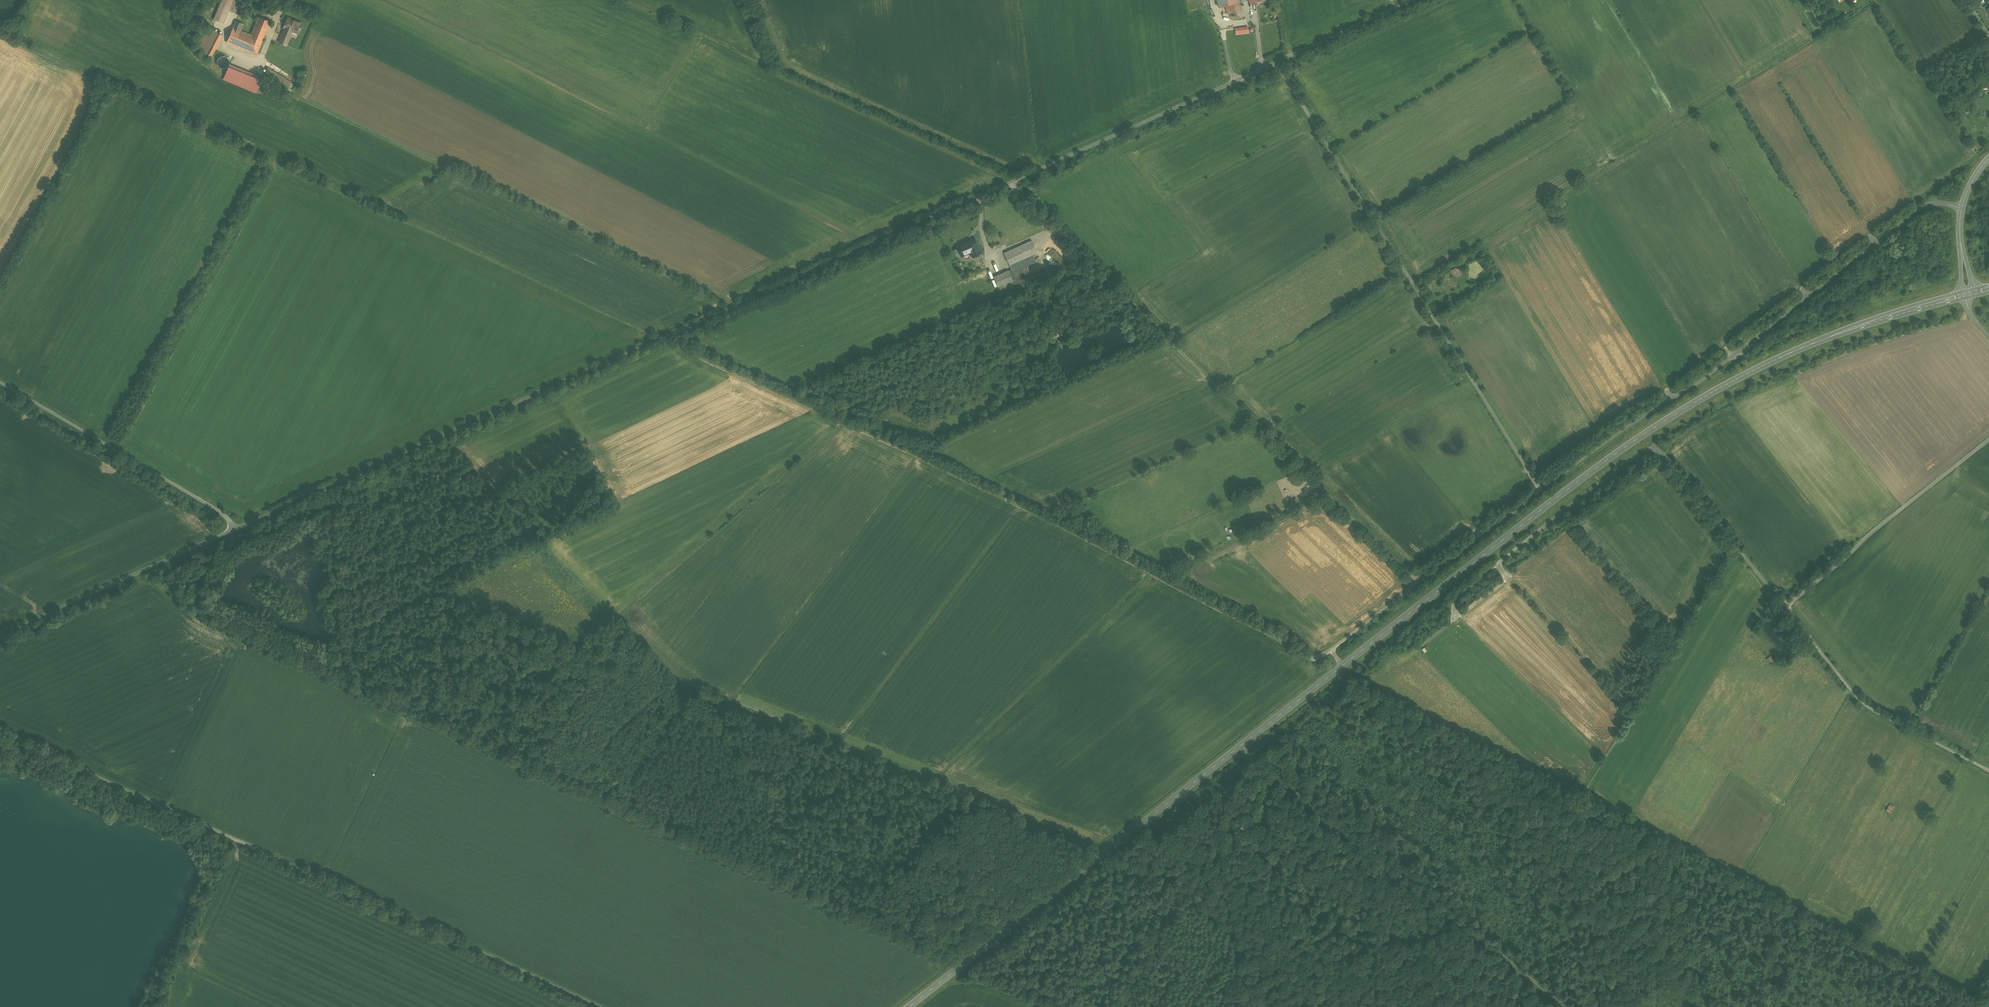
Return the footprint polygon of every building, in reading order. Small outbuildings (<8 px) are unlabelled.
[(214,19),(224,23),(229,10),(235,13),(241,0),(222,0),(214,19)] [(1226,5),(1230,4),(1230,7),(1228,7),(1230,13),(1232,13),(1232,16),(1236,15),(1235,12),(1240,11),(1238,0),(1225,0),(1226,5)] [(259,17),(252,35),(241,31),(244,24),(236,21),(227,42),(246,49),(246,50),(257,54),(270,21),(259,17)] [(302,23),(288,18),(288,17),(284,27),(285,28),(279,42),(287,45),(286,45),(292,32),(293,31),(298,33),(302,23)] [(223,34),(208,27),(197,49),(212,56),(223,34)] [(223,56),(222,56),(221,56),(220,57),(219,57),(219,58),(218,59),(218,60),(217,61),(217,62),(217,63),(218,64),(218,65),(219,66),(220,67),(221,67),(222,68),(223,68),(224,68),(225,68),(226,67),(227,67),(227,66),(228,66),(228,65),(229,65),(229,64),(230,63),(230,62),(230,61),(229,60),(229,59),(229,58),(228,58),(228,57),(227,57),(226,56),(225,56),(224,56),(223,56)] [(264,79),(231,64),(224,79),(258,93),(264,79)] [(1985,85),(1978,79),(1973,84),(1980,90),(1985,85)] [(982,254),(975,239),(958,247),(962,256),(972,252),(975,257),(982,254)] [(1032,240),(1005,253),(1010,264),(1032,254),(1038,252),(1032,240)] [(1032,254),(1010,264),(1013,272),(1036,262),(1032,254)] [(1055,266),(1025,277),(1029,285),(1041,281),(1040,278),(1043,277),(1043,278),(1057,273),(1055,266)] [(1463,274),(1459,267),(1457,269),(1456,267),(1453,269),(1452,269),(1450,270),(1453,275),(1455,274),(1457,277),(1463,274)] [(1013,280),(1008,270),(994,277),(999,286),(1013,280)] [(1895,807),(1890,804),(1886,810),(1891,813),(1895,807)]
